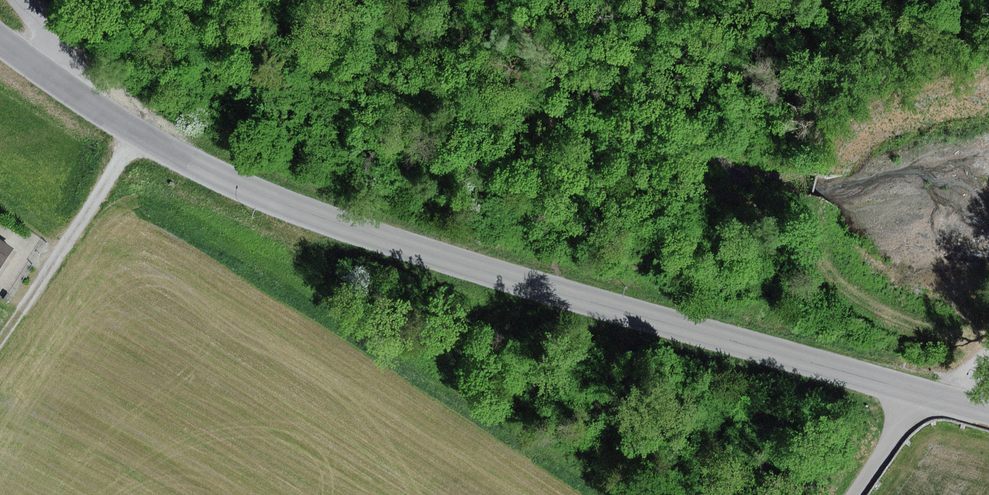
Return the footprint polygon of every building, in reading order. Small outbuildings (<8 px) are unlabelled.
[(0,241),(0,276),(17,252),(0,241)]
